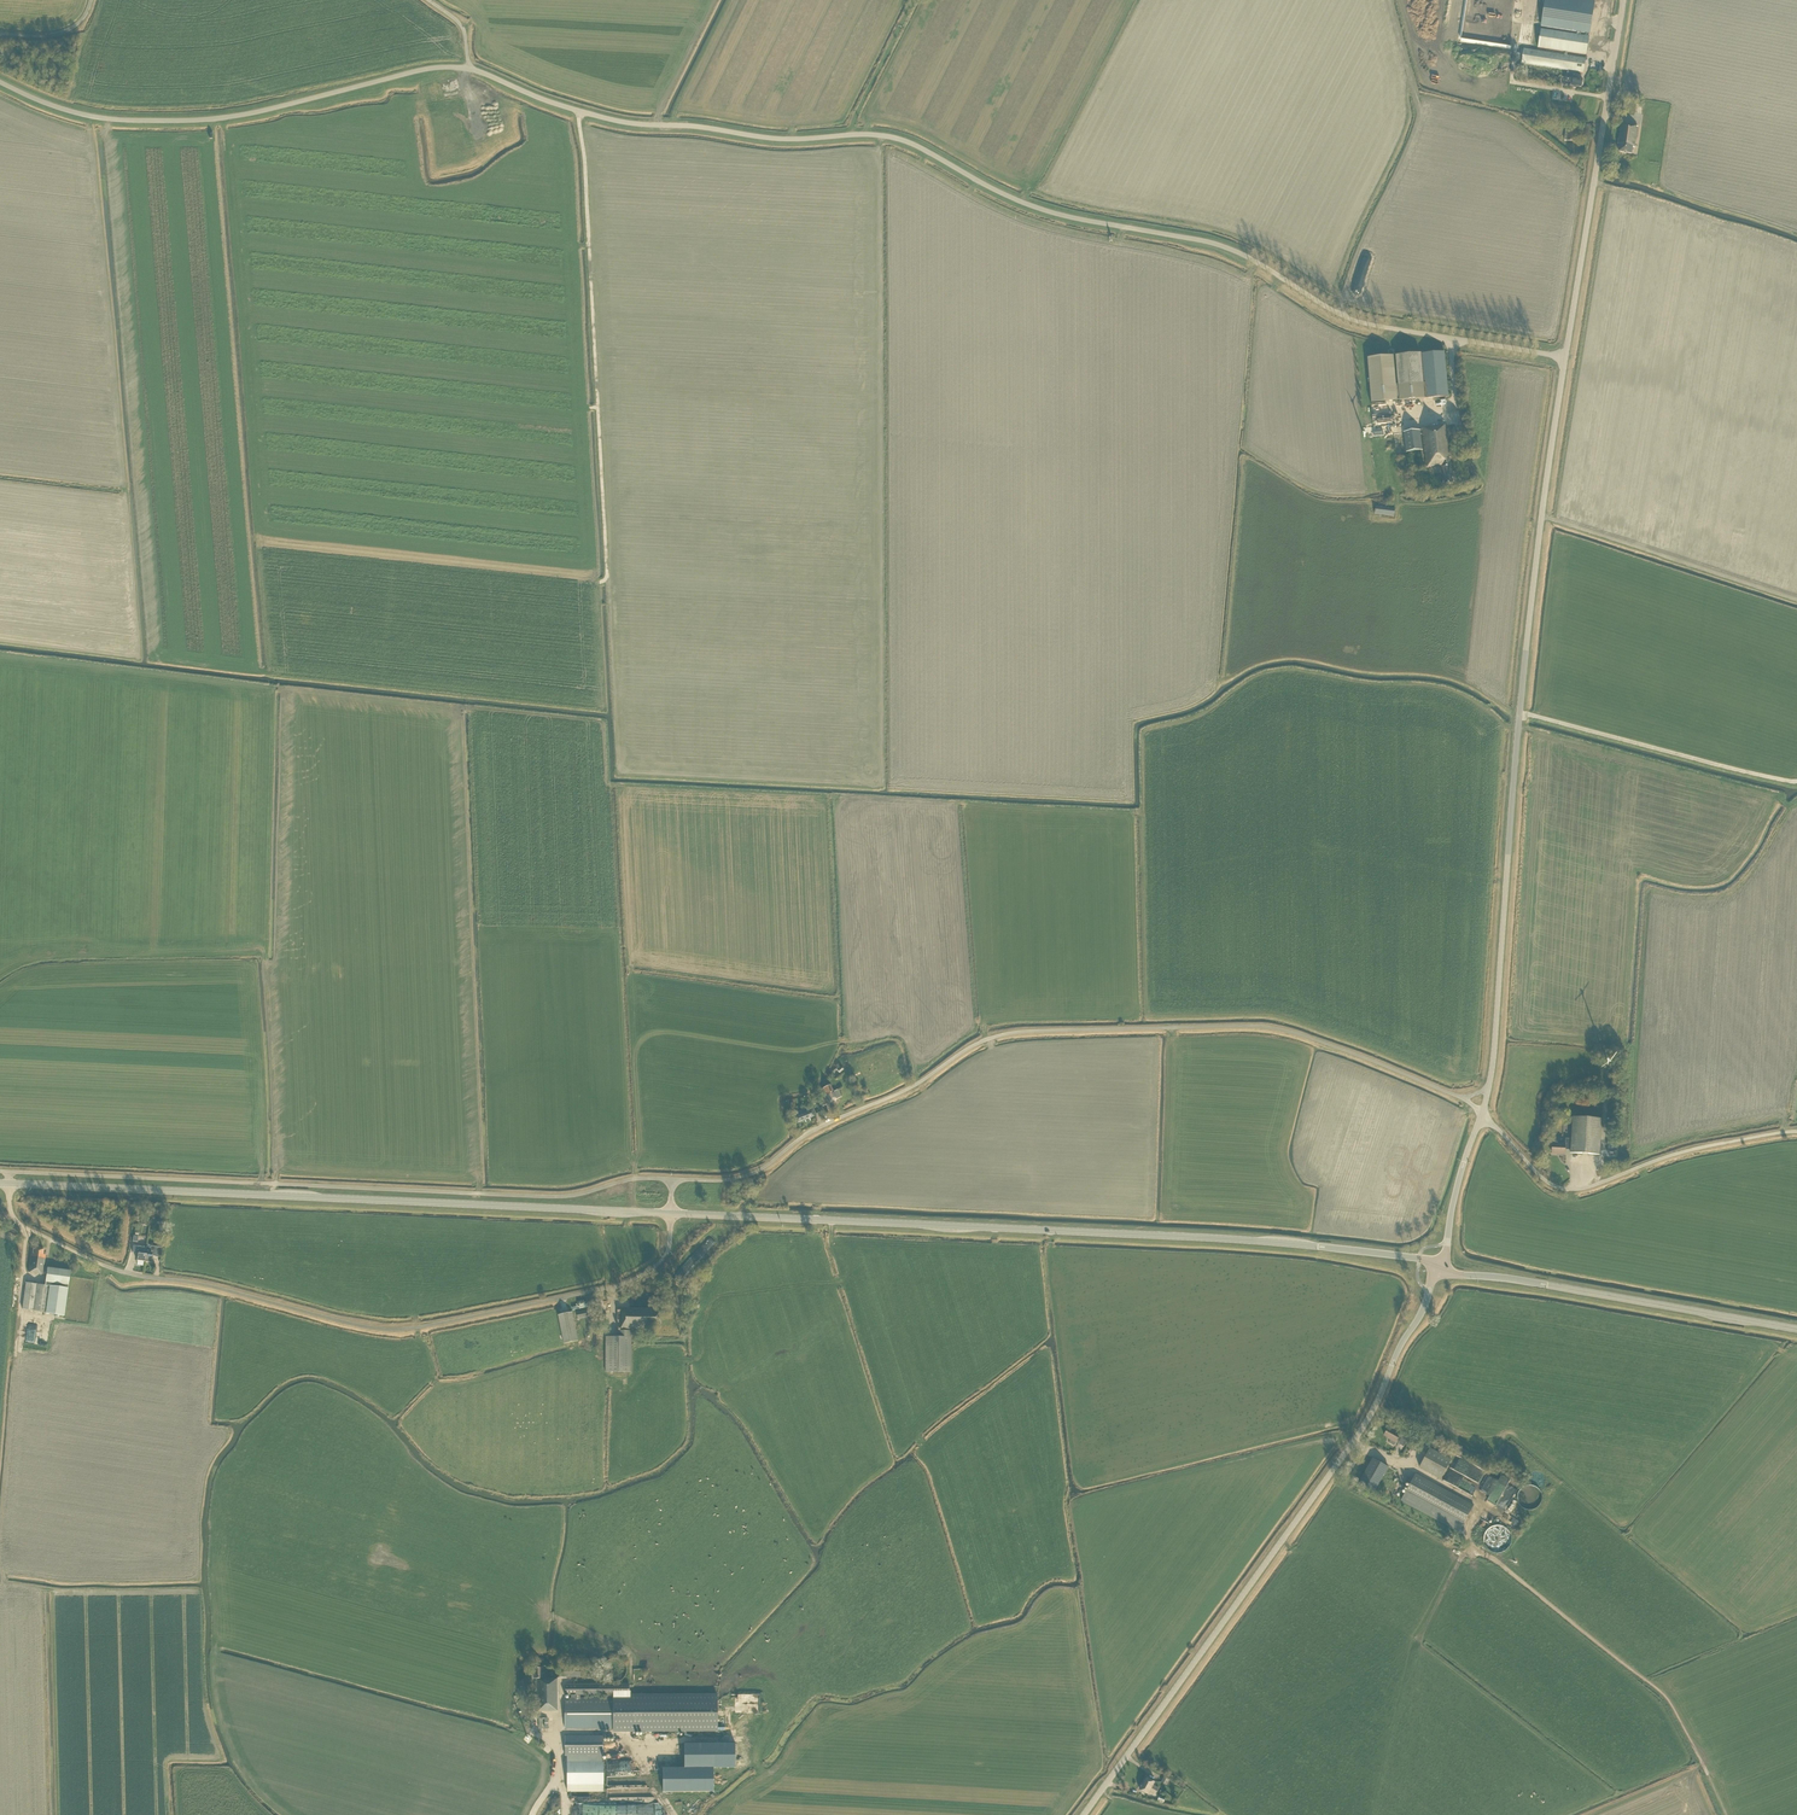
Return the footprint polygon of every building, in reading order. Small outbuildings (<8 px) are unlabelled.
[(1565,55),(1524,49),(1522,63),(1584,73),(1586,59),(1567,56),(1568,52),(1587,55),(1589,37),(1590,34),(1595,2),(1582,0),(1545,0),(1541,26),(1572,31),(1571,34),(1541,30),(1538,47),(1566,52),(1565,55)] [(1573,83),(1572,86),(1582,87),(1583,80),(1576,78),(1576,73),(1568,72),(1567,77),(1565,76),(1565,81),(1573,83)] [(1632,154),(1633,148),(1635,148),(1638,127),(1621,124),(1618,145),(1620,145),(1619,152),(1632,154)] [(1565,141),(1575,142),(1577,131),(1567,129),(1565,141)] [(1399,385),(1396,385),(1394,357),(1368,359),(1372,403),(1448,396),(1444,352),(1422,354),(1425,383),(1423,383),(1421,354),(1396,356),(1399,385)] [(1426,468),(1441,466),(1441,467),(1443,467),(1445,484),(1453,483),(1449,457),(1450,457),(1446,425),(1421,429),(1426,468)] [(1404,432),(1406,452),(1423,450),(1420,430),(1404,432)] [(1406,452),(1404,432),(1394,434),(1396,453),(1406,452)] [(1375,514),(1394,517),(1395,508),(1376,506),(1375,514)] [(825,1096),(829,1103),(842,1097),(838,1090),(834,1092),(830,1084),(821,1089),(825,1096)] [(794,1114),(798,1123),(814,1116),(812,1110),(808,1112),(806,1108),(794,1114)] [(1571,1153),(1600,1155),(1602,1119),(1573,1117),(1571,1153)] [(1552,1154),(1565,1155),(1565,1150),(1570,1150),(1571,1139),(1566,1138),(1566,1144),(1553,1143),(1552,1154)] [(145,1252),(146,1252),(146,1247),(143,1247),(133,1245),(132,1253),(138,1253),(137,1261),(144,1262),(145,1252)] [(145,1252),(144,1262),(152,1263),(153,1256),(160,1257),(161,1247),(150,1245),(150,1248),(146,1247),(146,1252),(145,1252)] [(45,1285),(26,1283),(22,1309),(46,1312),(46,1313),(64,1316),(70,1271),(44,1267),(46,1255),(43,1254),(44,1249),(32,1248),(29,1272),(47,1274),(45,1285)] [(617,1308),(617,1320),(621,1320),(621,1329),(648,1329),(648,1327),(661,1327),(661,1309),(617,1308)] [(577,1312),(578,1319),(590,1317),(589,1310),(577,1312)] [(558,1315),(564,1343),(578,1341),(573,1312),(558,1315)] [(606,1337),(606,1372),(631,1372),(632,1331),(618,1330),(618,1337),(606,1337)] [(1390,1440),(1395,1443),(1397,1441),(1399,1442),(1398,1444),(1402,1446),(1407,1437),(1403,1435),(1402,1437),(1400,1435),(1401,1433),(1389,1427),(1384,1435),(1390,1439),(1390,1440)] [(1419,1468),(1441,1479),(1452,1460),(1430,1448),(1419,1468)] [(1359,1483),(1375,1492),(1389,1467),(1373,1458),(1359,1483)] [(1404,1495),(1462,1526),(1474,1505),(1416,1474),(1404,1495)] [(1499,1500),(1511,1479),(1503,1474),(1488,1499),(1492,1501),(1495,1497),(1499,1500)] [(1511,1541),(1511,1538),(1511,1535),(1510,1533),(1508,1530),(1506,1528),(1504,1526),(1501,1525),(1498,1525),(1496,1524),(1494,1525),(1491,1526),(1489,1527),(1487,1529),(1485,1531),(1484,1533),(1483,1536),(1483,1539),(1483,1542),(1484,1545),(1486,1547),(1488,1549),(1490,1551),(1492,1552),(1496,1552),(1498,1552),(1500,1552),(1503,1551),(1505,1550),(1507,1548),(1509,1546),(1510,1543),(1511,1541)] [(560,1667),(560,1677),(585,1677),(585,1667),(560,1667)] [(718,1731),(716,1694),(630,1694),(630,1684),(627,1684),(603,1684),(566,1685),(566,1694),(577,1694),(577,1698),(566,1698),(565,1698),(565,1728),(614,1728),(613,1732),(718,1731)] [(549,1728),(549,1718),(539,1718),(539,1728),(549,1728)] [(604,1756),(603,1736),(565,1736),(565,1756),(604,1756)] [(685,1767),(663,1767),(663,1792),(714,1792),(714,1767),(736,1767),(735,1743),(684,1743),(685,1767)] [(567,1762),(567,1785),(567,1792),(604,1792),(604,1762),(567,1762)] [(1161,1782),(1167,1785),(1170,1779),(1164,1776),(1161,1782)] [(1147,1777),(1143,1784),(1157,1792),(1159,1788),(1153,1785),(1155,1782),(1147,1777)] [(1156,1794),(1157,1792),(1143,1784),(1140,1789),(1149,1794),(1150,1791),(1156,1794)]
